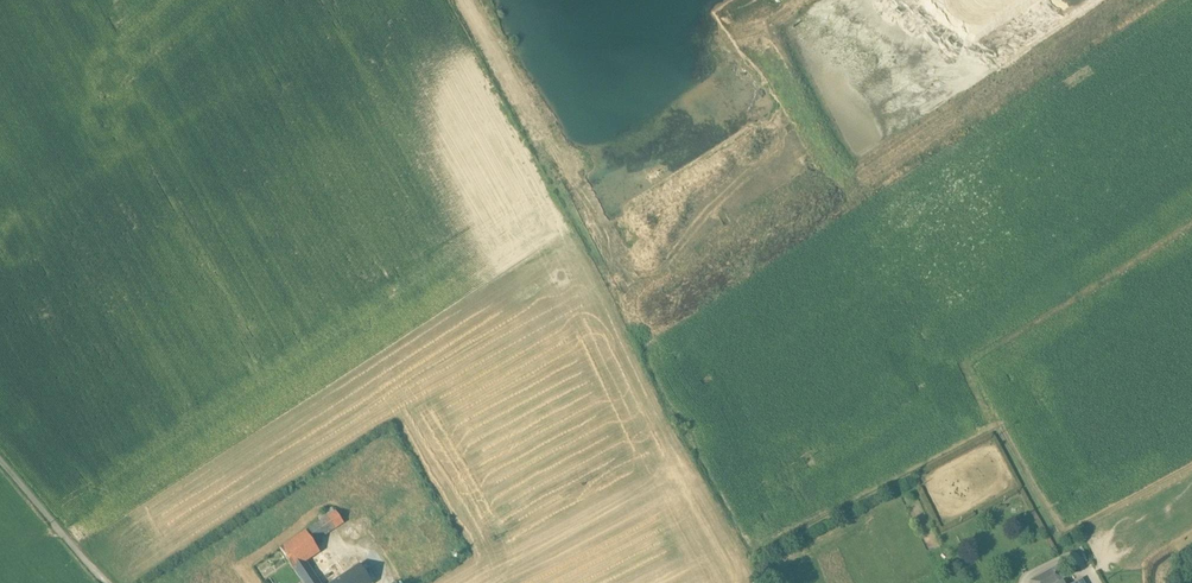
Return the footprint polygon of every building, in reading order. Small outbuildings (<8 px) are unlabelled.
[(345,526),(333,508),(320,517),(323,522),(281,550),(296,572),(297,571),(301,577),(311,570),(307,564),(322,554),(318,548),(339,534),(337,531),(345,526)] [(335,582),(371,582),(360,567),(335,582)] [(1031,582),(1057,582),(1064,579),(1057,567),(1031,582)] [(311,570),(301,577),(305,582),(320,582),(311,570)]
